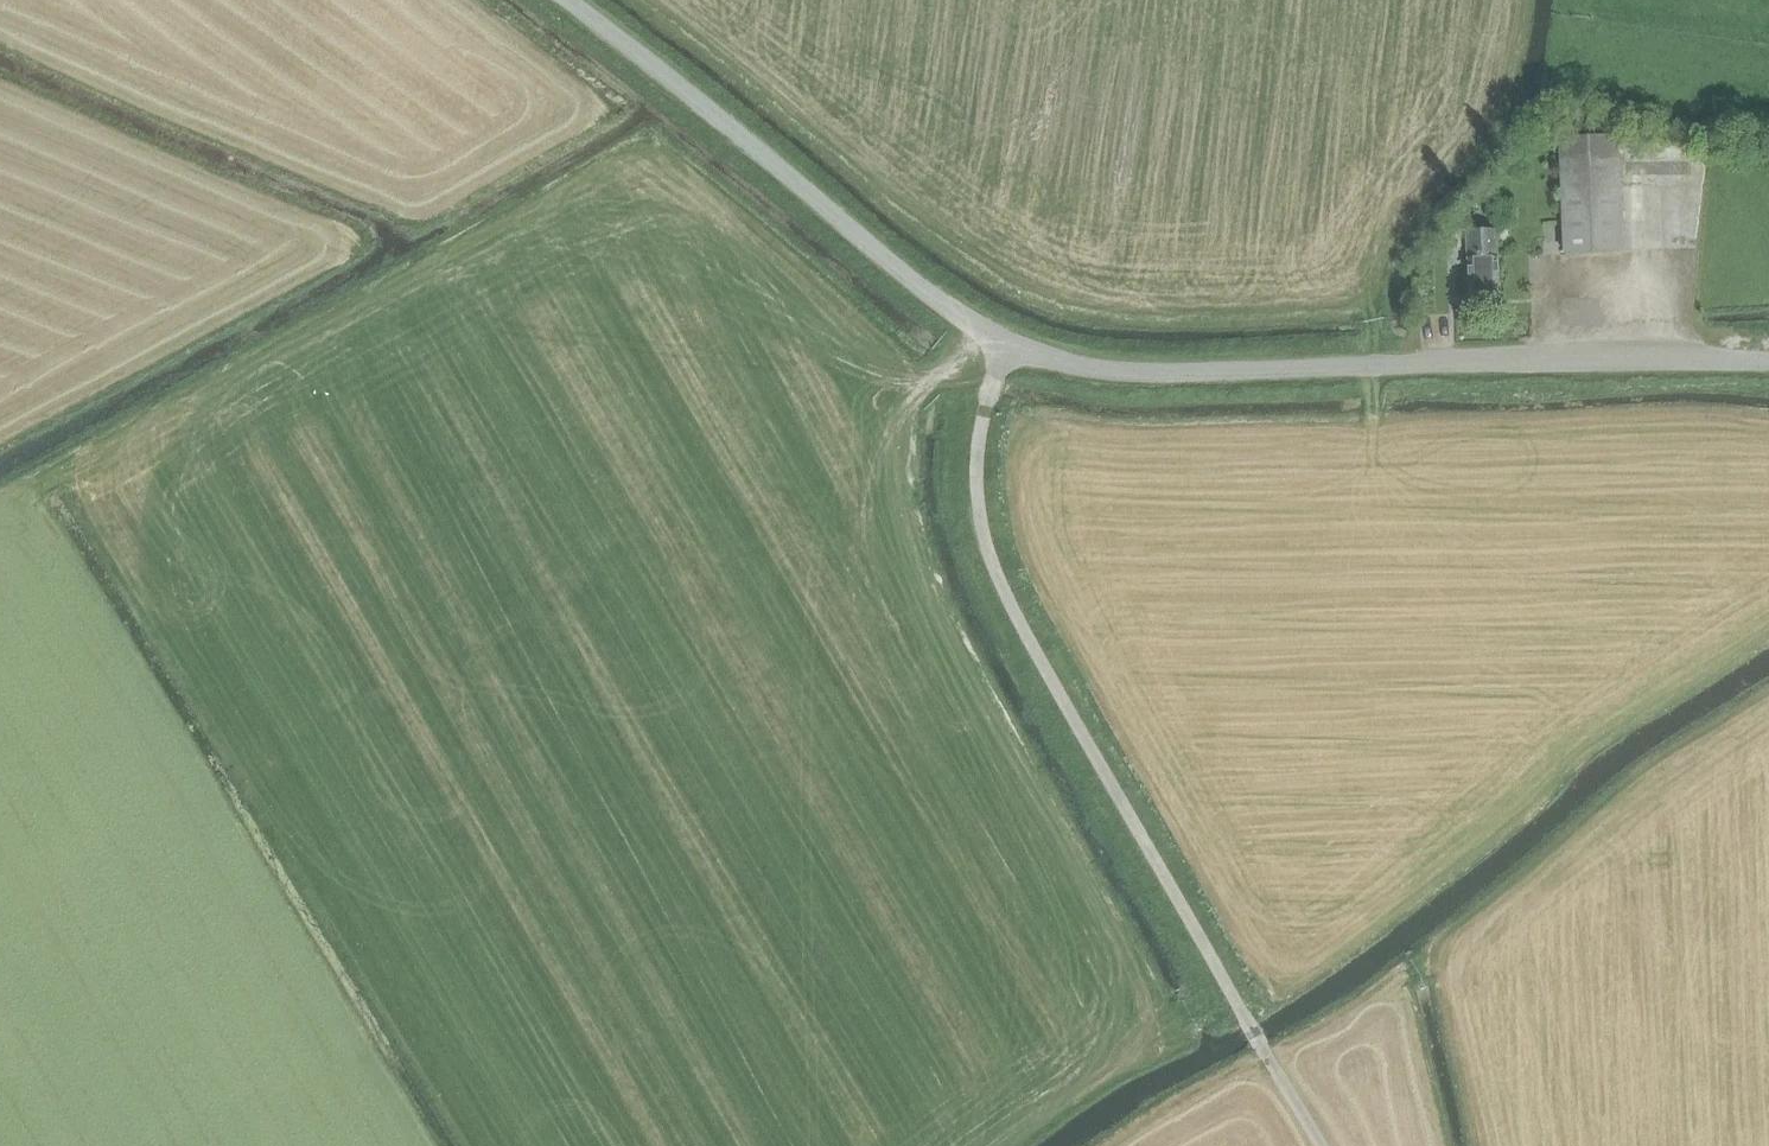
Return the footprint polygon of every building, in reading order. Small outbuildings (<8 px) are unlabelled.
[(1621,251),(1617,155),(1616,135),(1559,137),(1563,253),(1621,251)] [(1633,195),(1647,195),(1647,177),(1633,177),(1633,195)] [(1469,299),(1498,298),(1495,229),(1466,230),(1469,299)]
